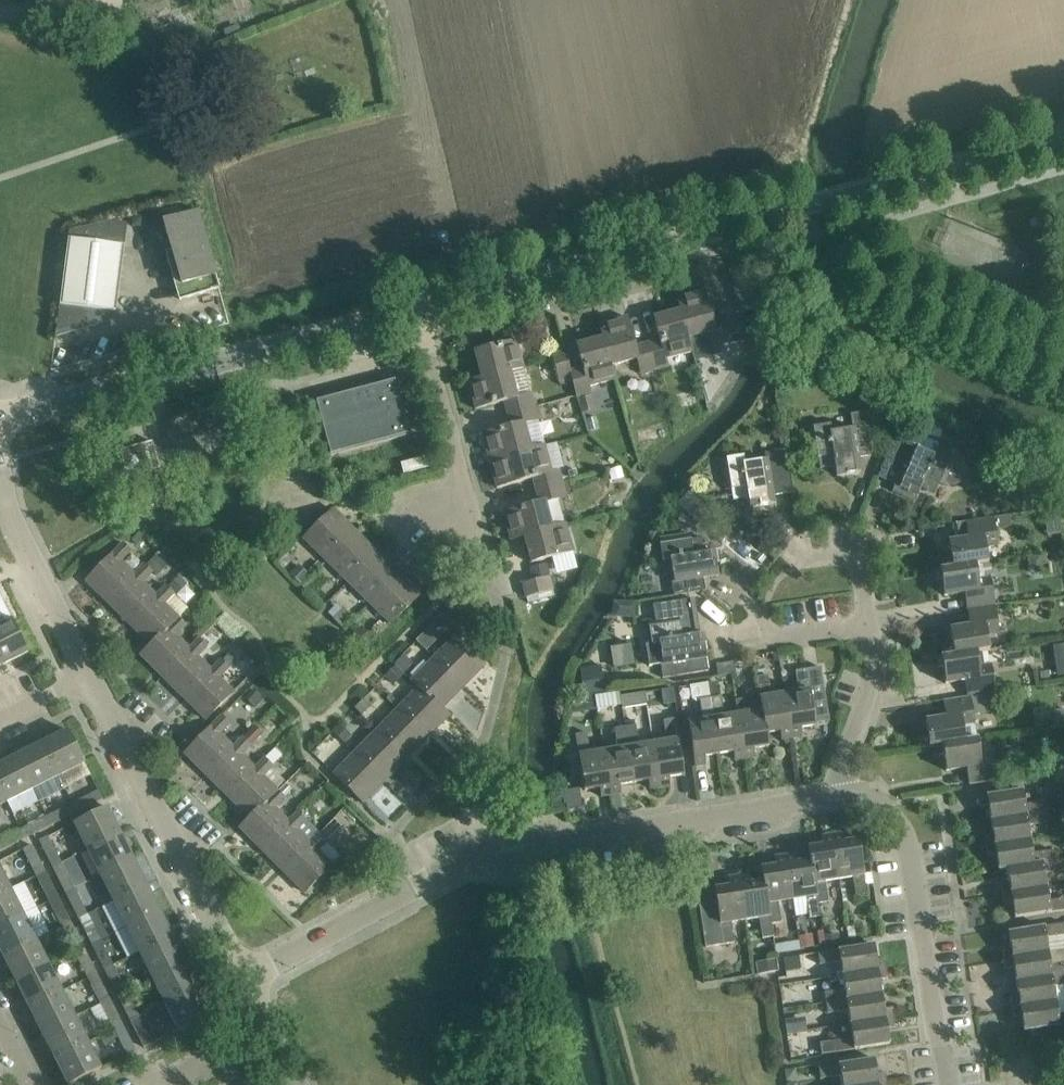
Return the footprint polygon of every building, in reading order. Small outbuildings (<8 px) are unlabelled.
[(180,299),(219,288),(197,213),(164,222),(171,248),(166,249),(180,299)] [(69,231),(55,338),(57,338),(57,335),(101,322),(102,310),(116,312),(127,223),(109,221),(69,231)] [(945,255),(1017,283),(1030,249),(958,222),(945,255)] [(688,338),(689,338),(692,351),(694,359),(719,352),(718,346),(732,342),(729,331),(725,316),(712,319),(704,289),(677,297),(680,310),(681,310),(688,338)] [(757,293),(736,299),(739,312),(760,306),(757,293)] [(692,351),(689,338),(688,338),(681,310),(680,310),(654,317),(660,340),(646,343),(653,370),(668,366),(666,358),(692,351)] [(641,373),(653,370),(646,343),(635,346),(627,317),(618,319),(616,313),(607,315),(608,322),(599,324),(603,338),(603,337),(611,366),(611,365),(637,359),(641,373)] [(582,367),(570,370),(572,378),(577,397),(591,393),(589,386),(615,379),(611,365),(611,366),(603,337),(603,338),(576,345),(582,367)] [(474,351),(482,377),(482,378),(510,370),(510,371),(523,367),(516,340),(474,351)] [(559,381),(572,378),(570,370),(565,351),(552,355),(559,381)] [(530,392),(523,367),(510,371),(510,370),(482,378),(482,377),(468,381),(476,409),(504,401),(508,414),(534,407),(530,392)] [(396,378),(314,400),(329,456),(411,434),(396,378)] [(539,406),(534,407),(508,414),(511,425),(482,433),(490,461),(503,457),(531,449),(531,448),(544,445),(537,420),(542,419),(539,406)] [(160,418),(163,438),(178,435),(182,454),(208,450),(206,441),(223,438),(218,408),(160,418)] [(871,455),(868,434),(880,432),(877,409),(849,413),(851,428),(832,431),(831,424),(808,428),(813,458),(818,457),(820,468),(835,466),(836,475),(861,472),(858,457),(871,455)] [(595,416),(586,419),(589,430),(598,428),(595,416)] [(236,419),(223,422),(225,429),(238,425),(236,419)] [(960,465),(954,463),(957,456),(935,446),(932,453),(913,445),(914,443),(901,437),(896,447),(884,479),(895,484),(894,486),(917,496),(921,487),(935,493),(939,483),(944,485),(946,481),(952,483),(956,483),(960,480),(963,472),(962,468),(960,465)] [(160,469),(158,462),(153,441),(120,450),(126,471),(127,478),(160,469)] [(533,478),(536,490),(563,483),(559,469),(551,471),(544,445),(531,448),(531,449),(503,457),(490,461),(497,488),(533,478)] [(764,452),(765,457),(766,460),(745,463),(744,455),(722,459),(727,490),(732,489),(733,499),(748,497),(750,507),(794,500),(786,449),(764,452)] [(66,463),(69,476),(94,469),(91,456),(66,463)] [(576,468),(565,471),(568,479),(579,476),(576,468)] [(621,468),(609,472),(611,480),(624,477),(621,468)] [(1011,481),(1004,497),(1021,504),(1028,488),(1011,481)] [(511,540),(524,536),(524,535),(552,528),(552,527),(564,524),(557,499),(570,494),(567,482),(563,483),(536,490),(539,502),(503,512),(511,540)] [(304,538),(325,560),(355,530),(333,508),(304,538)] [(1058,511),(1048,512),(1047,508),(1028,511),(1030,526),(1045,524),(1047,536),(1061,534),(1058,511)] [(942,558),(944,568),(944,569),(976,563),(976,564),(988,563),(986,548),(997,546),(993,517),(937,525),(937,527),(953,524),(955,540),(948,541),(951,557),(942,558)] [(524,535),(524,536),(532,562),(573,551),(566,524),(564,524),(552,527),(552,528),(524,535)] [(376,551),(355,530),(325,560),(347,581),(376,551)] [(139,545),(145,538),(139,533),(133,540),(139,545)] [(673,596),(684,594),(706,590),(703,577),(718,575),(714,551),(704,552),(702,537),(691,539),(690,534),(658,539),(662,561),(669,560),(673,580),(670,581),(673,596)] [(729,541),(731,552),(743,550),(741,539),(729,541)] [(107,602),(135,574),(121,560),(131,550),(123,542),(86,581),(107,602)] [(398,573),(376,551),(347,581),(369,602),(398,573)] [(1055,553),(1057,562),(1063,560),(1063,551),(1055,553)] [(167,565),(156,554),(146,564),(157,575),(167,565)] [(991,564),(988,563),(976,564),(976,563),(944,569),(944,568),(931,570),(933,581),(941,579),(944,595),(964,592),(967,609),(994,605),(990,576),(992,572),(991,564)] [(107,602),(129,623),(156,595),(143,582),(153,571),(145,564),(135,574),(107,602)] [(299,564),(290,573),(300,584),(309,575),(299,564)] [(526,597),(553,589),(546,564),(530,568),(534,581),(523,584),(526,597)] [(420,594),(398,573),(369,602),(391,624),(420,594)] [(179,575),(168,585),(176,593),(187,583),(179,575)] [(166,585),(156,595),(129,623),(150,645),(178,617),(188,607),(174,593),(166,585)] [(657,620),(649,621),(652,643),(656,643),(661,677),(708,670),(703,633),(693,634),(686,595),(654,600),(657,620)] [(999,633),(994,605),(967,609),(970,625),(949,628),(952,644),(943,646),(945,655),(945,656),(976,651),(981,651),(988,650),(985,635),(999,633)] [(344,609),(334,619),(342,627),(352,617),(344,609)] [(186,624),(178,617),(150,645),(140,655),(162,676),(189,647),(177,635),(186,626),(185,625),(186,624)] [(0,625),(0,662),(2,665),(29,652),(12,619),(0,625)] [(377,634),(385,626),(380,620),(372,629),(377,634)] [(361,625),(351,636),(364,647),(373,637),(361,625)] [(433,641),(424,632),(416,640),(425,649),(433,641)] [(455,636),(434,657),(463,687),(485,665),(455,636)] [(162,676),(184,697),(211,669),(198,656),(208,646),(200,638),(199,639),(198,638),(189,647),(162,676)] [(983,664),(981,651),(976,651),(945,656),(945,655),(932,657),(934,668),(943,667),(945,683),(965,680),(967,696),(972,695),(972,696),(993,693),(995,692),(990,663),(983,664)] [(228,652),(221,659),(229,667),(236,659),(228,652)] [(393,663),(395,665),(403,673),(411,666),(410,664),(412,662),(403,653),(393,663)] [(419,686),(442,708),(463,687),(434,657),(411,680),(418,687),(419,686)] [(221,659),(211,669),(184,697),(206,719),(234,691),(219,677),(229,667),(221,659)] [(595,694),(605,692),(601,664),(581,668),(584,686),(585,695),(595,694)] [(404,674),(403,673),(395,665),(385,675),(393,684),(404,674)] [(798,691),(786,693),(792,737),(801,736),(800,727),(815,725),(830,722),(821,666),(795,671),(798,691)] [(756,677),(758,691),(760,691),(765,733),(767,733),(780,731),(781,739),(792,737),(786,693),(771,695),(768,675),(756,677)] [(735,760),(745,758),(737,699),(736,699),(738,715),(724,717),(718,680),(709,682),(719,753),(733,751),(735,760)] [(704,755),(719,753),(709,682),(697,683),(702,720),(688,722),(691,744),(695,766),(706,764),(704,755)] [(674,685),(662,687),(664,702),(677,700),(674,685)] [(398,708),(428,737),(449,715),(442,708),(419,686),(418,687),(398,708)] [(582,696),(585,695),(584,686),(571,688),(573,698),(582,696)] [(252,688),(244,697),(255,708),(264,699),(252,688)] [(595,694),(597,708),(621,705),(618,690),(605,692),(595,694)] [(750,697),(737,699),(745,758),(755,756),(753,748),(769,745),(767,733),(765,733),(760,691),(758,691),(749,693),(750,697)] [(620,696),(622,708),(647,704),(645,692),(620,696)] [(996,711),(993,693),(972,696),(972,695),(967,696),(943,700),(945,716),(925,720),(928,736),(919,737),(921,748),(933,746),(966,742),(966,740),(977,738),(975,723),(976,723),(975,715),(996,711)] [(573,698),(569,698),(571,712),(584,710),(582,696),(573,698)] [(361,715),(369,707),(363,700),(355,708),(361,715)] [(406,759),(428,737),(398,708),(377,730),(406,759)] [(1051,710),(1052,724),(1063,723),(1063,708),(1051,710)] [(360,726),(366,720),(355,709),(348,715),(360,726)] [(184,753),(206,775),(234,747),(220,733),(230,723),(222,715),(184,753)] [(668,739),(653,742),(660,787),(670,785),(668,777),(684,774),(680,753),(674,719),(665,720),(668,739)] [(339,724),(333,730),(335,731),(346,742),(351,736),(339,724)] [(650,788),(660,787),(653,742),(639,744),(635,724),(627,726),(634,782),(648,780),(650,788)] [(634,782),(627,726),(615,728),(619,747),(605,749),(612,794),(621,793),(619,785),(634,782)] [(234,747),(206,775),(227,796),(255,768),(241,754),(251,744),(259,735),(252,729),(244,737),(244,736),(234,747)] [(42,743),(59,776),(85,762),(68,730),(42,743)] [(385,781),(406,759),(377,730),(355,751),(385,781)] [(612,794),(605,749),(590,752),(587,732),(575,734),(584,790),(599,788),(601,796),(612,794)] [(979,753),(977,738),(966,740),(966,742),(933,746),(935,756),(943,754),(946,770),(966,767),(969,784),(996,780),(991,751),(979,753)] [(33,789),(59,776),(42,743),(16,756),(33,789)] [(275,748),(255,768),(227,796),(249,817),(277,789),(276,788),(283,782),(269,769),(273,765),(272,764),(282,754),(275,748)] [(363,803),(385,781),(355,751),(333,773),(363,803)] [(16,756),(0,764),(0,788),(7,802),(33,789),(16,756)] [(277,789),(249,817),(239,827),(261,849),(288,821),(275,807),(292,790),(285,783),(278,790),(277,789)] [(567,809),(581,806),(579,788),(564,790),(567,809)] [(988,805),(991,820),(1045,811),(1044,801),(1023,804),(1021,789),(978,796),(980,807),(988,805)] [(98,790),(72,803),(77,812),(103,799),(98,790)] [(77,812),(72,803),(46,816),(51,825),(77,812)] [(74,823),(87,849),(120,833),(107,806),(74,823)] [(298,811),(288,821),(261,849),(282,870),(310,842),(296,829),(306,818),(298,811)] [(984,836),(986,846),(1029,839),(1027,825),(1047,822),(1045,811),(991,820),(993,834),(984,836)] [(46,816),(20,829),(25,838),(51,825),(46,816)] [(310,842),(282,870),(305,892),(319,877),(340,857),(325,842),(328,840),(327,839),(341,825),(334,818),(320,832),(310,842)] [(20,829),(0,839),(0,850),(25,838),(20,829)] [(133,858),(120,833),(87,849),(100,875),(133,858)] [(842,833),(833,834),(839,878),(853,876),(857,897),(867,895),(859,839),(843,841),(842,833)] [(808,847),(810,860),(811,860),(818,902),(827,901),(826,889),(839,887),(838,878),(839,878),(833,834),(822,836),(823,845),(808,847)] [(39,840),(53,867),(62,862),(48,836),(39,840)] [(1032,852),(1029,839),(986,846),(988,856),(996,854),(999,870),(1007,869),(1062,860),(1062,858),(1053,859),(1052,849),(1032,852)] [(22,849),(36,875),(45,871),(31,844),(22,849)] [(795,853),(787,855),(794,898),(805,896),(809,917),(820,915),(818,902),(811,860),(810,860),(796,862),(795,853)] [(777,901),(794,898),(787,855),(775,857),(776,865),(761,868),(763,880),(766,880),(772,923),(781,921),(777,901)] [(133,858),(100,875),(113,900),(146,884),(133,858)] [(1001,883),(1002,894),(1046,887),(1044,872),(1063,869),(1062,860),(1007,869),(1009,882),(1001,883)] [(66,892),(74,888),(62,862),(53,867),(66,892)] [(10,888),(0,868),(0,893),(10,888)] [(36,875),(49,901),(58,896),(45,871),(36,875)] [(748,874),(741,875),(748,920),(759,918),(762,937),(773,936),(771,923),(772,923),(766,880),(763,880),(749,882),(748,874)] [(748,920),(741,875),(728,877),(729,886),(714,888),(716,901),(698,904),(705,947),(734,943),(731,922),(748,920)] [(159,910),(146,884),(113,900),(126,926),(159,910)] [(1046,887),(1002,894),(1004,903),(1012,902),(1015,917),(1063,909),(1063,897),(1048,899),(1046,887)] [(23,914),(10,888),(0,893),(0,925),(23,914)] [(79,918),(87,914),(74,888),(66,892),(79,918)] [(58,896),(49,901),(62,926),(71,922),(58,896)] [(126,926),(139,952),(172,935),(159,910),(126,926)] [(23,914),(0,925),(0,950),(3,956),(36,939),(23,914)] [(92,944),(101,939),(87,914),(79,918),(92,944)] [(84,947),(71,922),(62,926),(62,927),(56,930),(59,937),(66,934),(75,952),(84,947)] [(849,940),(862,938),(859,922),(846,924),(849,940)] [(1004,957),(1049,950),(1046,938),(1063,935),(1063,925),(1063,922),(1008,931),(1011,946),(1002,948),(1004,957)] [(838,932),(825,934),(826,945),(839,943),(839,941),(838,932)] [(185,961),(172,935),(139,952),(152,978),(185,961)] [(811,936),(798,938),(799,940),(800,949),(813,948),(813,947),(811,936)] [(3,956),(16,982),(49,965),(36,939),(3,956)] [(101,939),(92,944),(104,969),(113,964),(101,939)] [(787,942),(775,944),(777,953),(789,951),(787,942)] [(843,974),(886,967),(885,958),(876,959),(874,944),(811,954),(812,965),(841,961),(843,974)] [(75,952),(88,978),(97,973),(84,947),(75,952)] [(1049,950),(1004,957),(1005,968),(1014,967),(1016,981),(1063,973),(1063,963),(1051,965),(1049,950)] [(198,986),(185,961),(152,978),(165,1003),(198,986)] [(754,974),(763,973),(761,963),(752,965),(754,974)] [(113,964),(104,969),(117,994),(126,989),(113,964)] [(16,982),(29,1007),(62,990),(49,965),(16,982)] [(886,967),(843,974),(845,988),(824,991),(825,1002),(882,994),(879,979),(888,978),(886,967)] [(88,978),(101,1003),(110,999),(97,973),(88,978)] [(1016,981),(1018,995),(1010,997),(1012,1007),(1056,1000),(1054,987),(1063,985),(1063,973),(1016,981)] [(198,986),(165,1003),(178,1030),(211,1013),(209,1008),(212,1006),(206,994),(202,995),(198,986)] [(130,1020),(139,1016),(126,989),(117,994),(130,1020)] [(62,990),(29,1007),(42,1033),(75,1016),(62,990)] [(848,1010),(850,1024),(894,1017),(893,1007),(884,1008),(882,994),(825,1002),(827,1013),(848,1010)] [(101,1003),(114,1028),(123,1024),(110,999),(101,1003)] [(1012,1007),(1013,1017),(1022,1015),(1024,1031),(1031,1030),(1032,1036),(1042,1035),(1043,1045),(1063,1042),(1063,1013),(1058,1014),(1056,1000),(1012,1007)] [(139,1016),(130,1020),(144,1047),(156,1041),(143,1014),(139,1016)] [(42,1033),(55,1058),(88,1042),(75,1016),(42,1033)] [(786,1034),(787,1034),(806,1031),(804,1016),(784,1019),(786,1034)] [(894,1017),(850,1024),(852,1037),(819,1043),(821,1054),(890,1043),(887,1028),(896,1027),(894,1017)] [(114,1028),(100,1036),(104,1043),(118,1036),(127,1055),(136,1051),(123,1024),(114,1028)] [(101,1068),(88,1042),(55,1058),(68,1084),(101,1068)] [(887,1082),(885,1072),(877,1073),(874,1058),(818,1067),(820,1079),(840,1075),(842,1084),(865,1084),(887,1082)] [(795,1068),(784,1070),(786,1080),(793,1079),(796,1075),(795,1068)]
